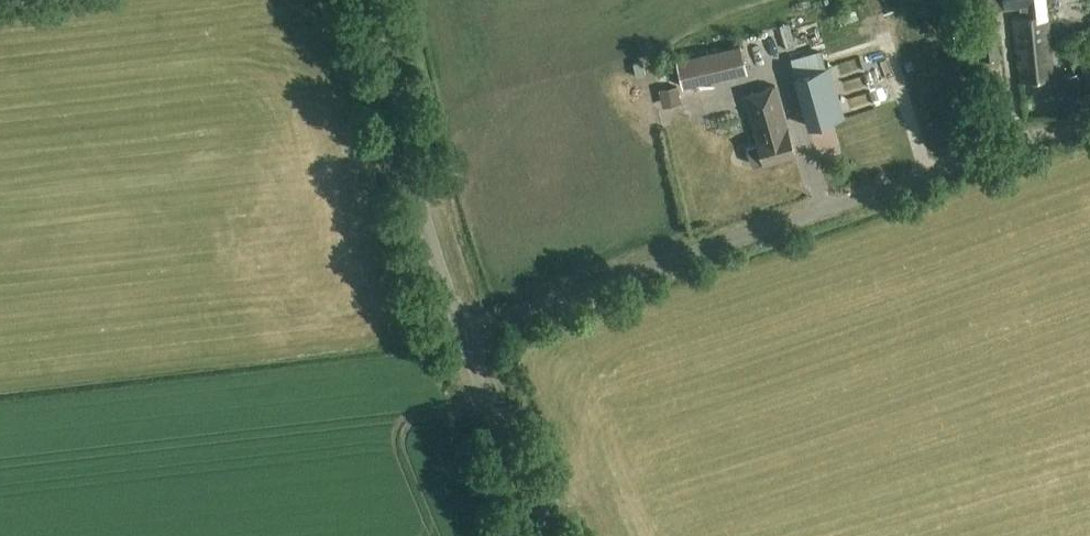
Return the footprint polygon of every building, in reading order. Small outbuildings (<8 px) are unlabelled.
[(974,62),(975,61),(995,59),(989,0),(967,0),(974,62)] [(1007,12),(1016,11),(1017,19),(1010,20),(1017,82),(1051,79),(1049,59),(1045,59),(1045,51),(1048,50),(1043,0),(1006,0),(1007,12)] [(789,23),(782,25),(780,26),(786,51),(795,48),(789,23)] [(825,43),(788,53),(807,127),(839,119),(839,118),(839,117),(837,112),(826,68),(829,67),(831,66),(825,43)] [(682,87),(747,71),(741,44),(676,59),(682,87)] [(1077,73),(1060,76),(1063,92),(1080,89),(1077,73)] [(760,162),(792,154),(774,83),(742,91),(754,142),(745,144),(744,147),(747,161),(750,162),(759,160),(760,162)] [(676,89),(658,92),(662,110),(680,106),(676,89)] [(631,93),(620,95),(623,115),(634,113),(631,93)]
